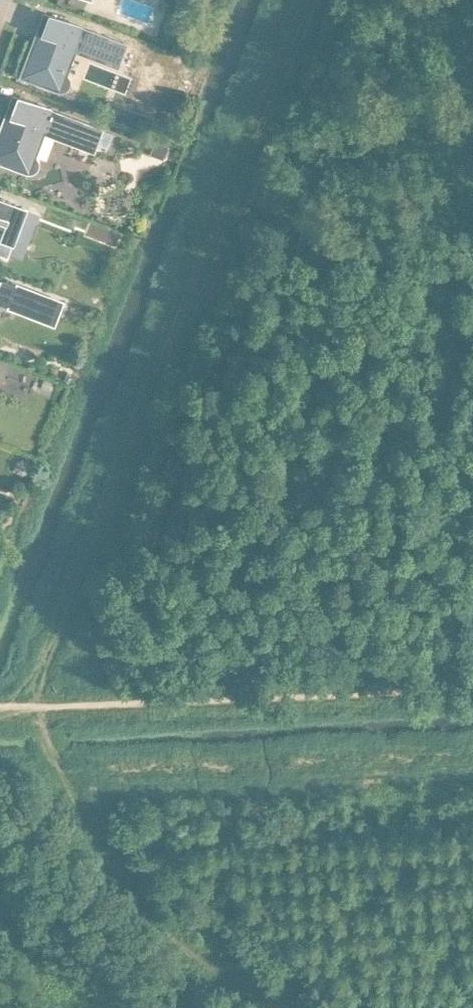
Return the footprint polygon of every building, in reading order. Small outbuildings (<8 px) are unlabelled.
[(51,94),(66,100),(70,101),(74,99),(77,96),(79,93),(78,89),(76,85),(73,83),(82,60),(126,77),(135,54),(60,26),(49,53),(46,52),(34,84),(52,91),(51,94)] [(21,174),(20,177),(35,182),(39,183),(43,182),(46,179),(48,175),(47,171),(45,167),(42,165),(50,142),(103,162),(111,139),(28,108),(18,136),(15,134),(3,167),(21,174)] [(128,115),(122,129),(131,133),(137,119),(128,115)] [(164,152),(159,164),(171,169),(176,157),(164,152)] [(2,261),(7,248),(21,253),(33,221),(0,208),(0,260),(2,261)] [(25,300),(0,290),(0,308),(19,315),(25,300)] [(53,391),(50,399),(57,402),(61,394),(53,391)] [(25,472),(23,478),(26,484),(32,487),(38,484),(40,478),(37,472),(31,470),(25,472)]
